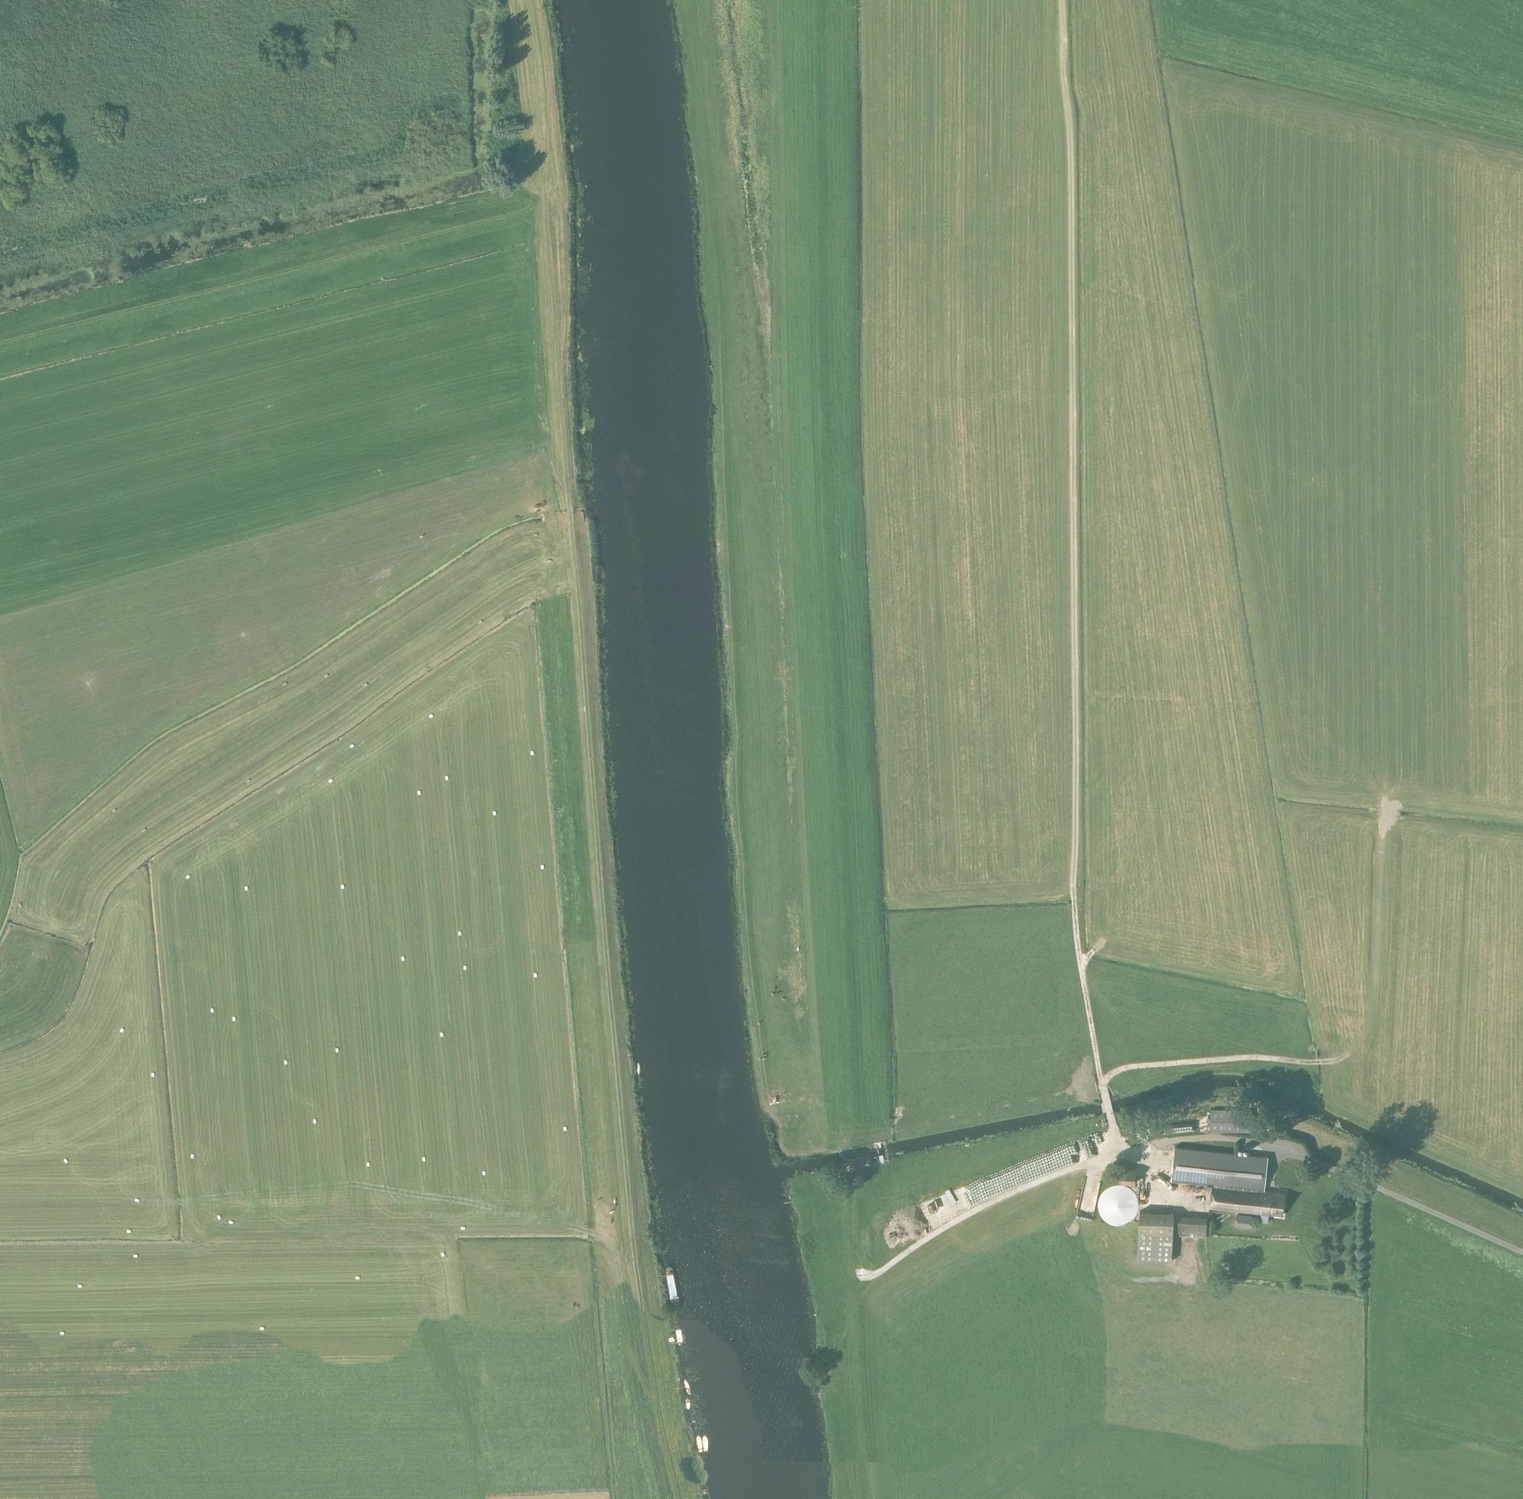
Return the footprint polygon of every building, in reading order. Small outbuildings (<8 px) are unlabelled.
[(1210,1131),(1250,1133),(1251,1111),(1210,1109),(1210,1131)] [(1209,1207),(1283,1215),(1285,1193),(1263,1191),(1267,1157),(1174,1147),(1171,1181),(1211,1185),(1209,1207)] [(868,1156),(852,1160),(853,1167),(869,1164),(868,1156)] [(856,1184),(863,1182),(861,1172),(854,1173),(856,1184)] [(1101,1215),(1105,1220),(1110,1223),(1116,1225),(1122,1225),(1128,1223),(1133,1219),(1136,1214),(1138,1208),(1138,1202),(1136,1196),(1132,1191),(1127,1188),(1121,1186),(1115,1186),(1109,1188),(1104,1192),(1101,1197),(1099,1203),(1099,1209),(1101,1215)] [(1221,1218),(1228,1220),(1230,1211),(1223,1210),(1221,1218)] [(1139,1211),(1138,1239),(1137,1259),(1171,1261),(1172,1235),(1205,1237),(1206,1217),(1173,1215),(1173,1213),(1139,1211)]
